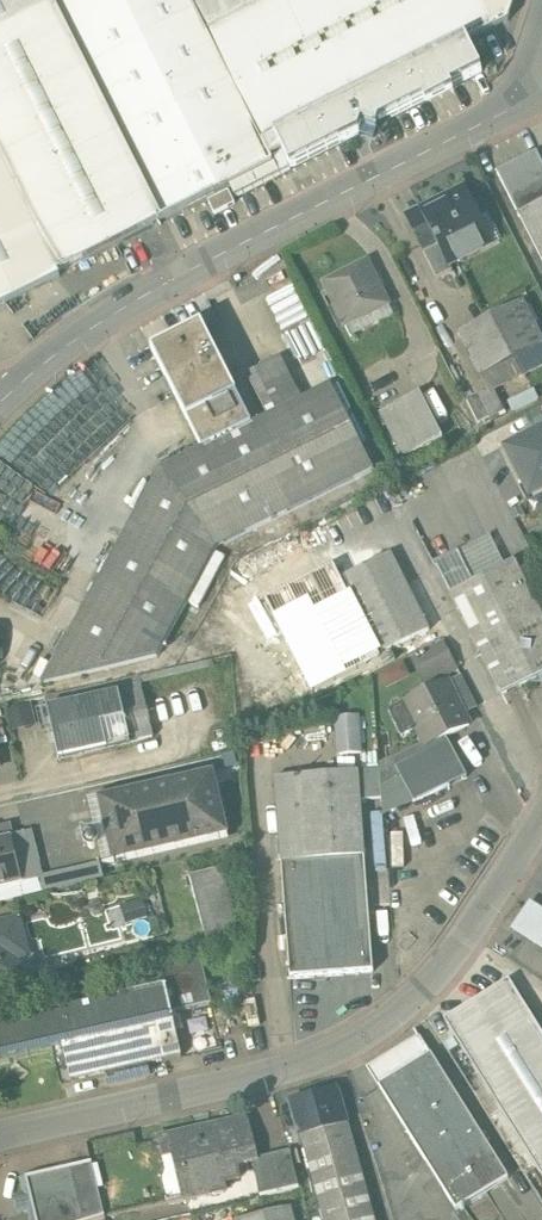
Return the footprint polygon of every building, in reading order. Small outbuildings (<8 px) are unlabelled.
[(59,275),(57,271),(164,217),(55,0),(0,0),(0,305),(59,275)] [(164,217),(228,184),(273,162),(263,143),(191,0),(55,0),(164,217)] [(263,143),(467,40),(508,20),(515,0),(191,0),(263,143)] [(467,40),(263,143),(273,162),(228,184),(234,195),(359,131),(374,137),(376,128),(377,129),(379,122),(424,99),(426,103),(453,90),(451,86),(482,70),(467,40)] [(497,169),(519,212),(541,201),(541,162),(536,150),(497,169)] [(464,186),(422,206),(436,235),(434,236),(446,259),(447,259),(489,237),(464,186)] [(519,212),(541,257),(541,201),(519,212)] [(434,236),(419,244),(436,278),(451,270),(447,259),(446,259),(434,236)] [(366,260),(322,282),(344,325),(388,303),(366,260)] [(458,332),(480,376),(541,346),(541,338),(523,300),(458,332)] [(252,423),(201,323),(151,348),(201,448),(202,448),(252,423)] [(201,448),(159,469),(42,686),(44,687),(158,658),(217,549),(375,470),(332,383),(296,401),(275,360),(252,371),(273,412),(252,423),(202,448),(201,448)] [(419,390),(378,411),(403,457),(443,436),(419,390)] [(478,392),(467,398),(479,422),(490,416),(478,392)] [(505,446),(524,484),(541,474),(541,427),(539,429),(538,432),(530,436),(527,435),(505,446)] [(18,568),(0,552),(0,587),(1,588),(18,568)] [(389,553),(340,578),(379,656),(428,631),(389,553)] [(449,591),(501,694),(541,673),(541,615),(514,559),(449,591)] [(311,690),(379,656),(340,578),(334,566),(265,600),(311,690)] [(41,669),(54,645),(43,639),(30,662),(41,669)] [(441,639),(419,652),(432,677),(455,666),(441,639)] [(401,662),(380,674),(385,685),(407,674),(401,662)] [(446,681),(388,710),(401,735),(416,728),(423,743),(425,746),(445,736),(468,724),(446,681)] [(142,691),(48,714),(59,761),(153,738),(142,691)] [(423,743),(393,757),(378,764),(380,791),(401,780),(413,801),(413,803),(466,777),(445,736),(425,746),(423,743)] [(355,739),(325,740),(327,769),(356,767),(355,739)] [(357,771),(274,777),(290,980),(373,973),(357,771)] [(214,774),(88,803),(103,867),(229,837),(214,774)] [(401,780),(380,791),(383,817),(413,801),(401,780)] [(0,843),(0,892),(23,887),(12,840),(0,843)] [(222,868),(190,876),(204,939),(238,931),(222,868)] [(515,929),(541,946),(541,913),(530,905),(515,929)] [(0,927),(0,989),(22,984),(13,949),(25,946),(19,922),(0,927)] [(444,1020),(541,1176),(541,1032),(509,979),(444,1020)] [(164,988),(53,1013),(62,1050),(69,1081),(179,1055),(164,988)] [(0,1026),(0,1064),(62,1050),(53,1013),(0,1026)] [(503,1172),(417,1035),(367,1066),(453,1203),(503,1172)] [(334,1089),(289,1102),(298,1134),(343,1121),(334,1089)] [(246,1117),(156,1138),(159,1153),(176,1149),(181,1170),(185,1169),(191,1193),(222,1185),(220,1178),(236,1174),(233,1161),(255,1156),(246,1117)] [(298,1134),(323,1219),(374,1219),(345,1120),(343,1121),(298,1134)] [(288,1148),(255,1156),(264,1192),(296,1184),(288,1148)] [(23,1178),(35,1219),(88,1219),(104,1216),(90,1161),(23,1178)] [(235,1216),(236,1219),(293,1219),(288,1201),(235,1216)]
